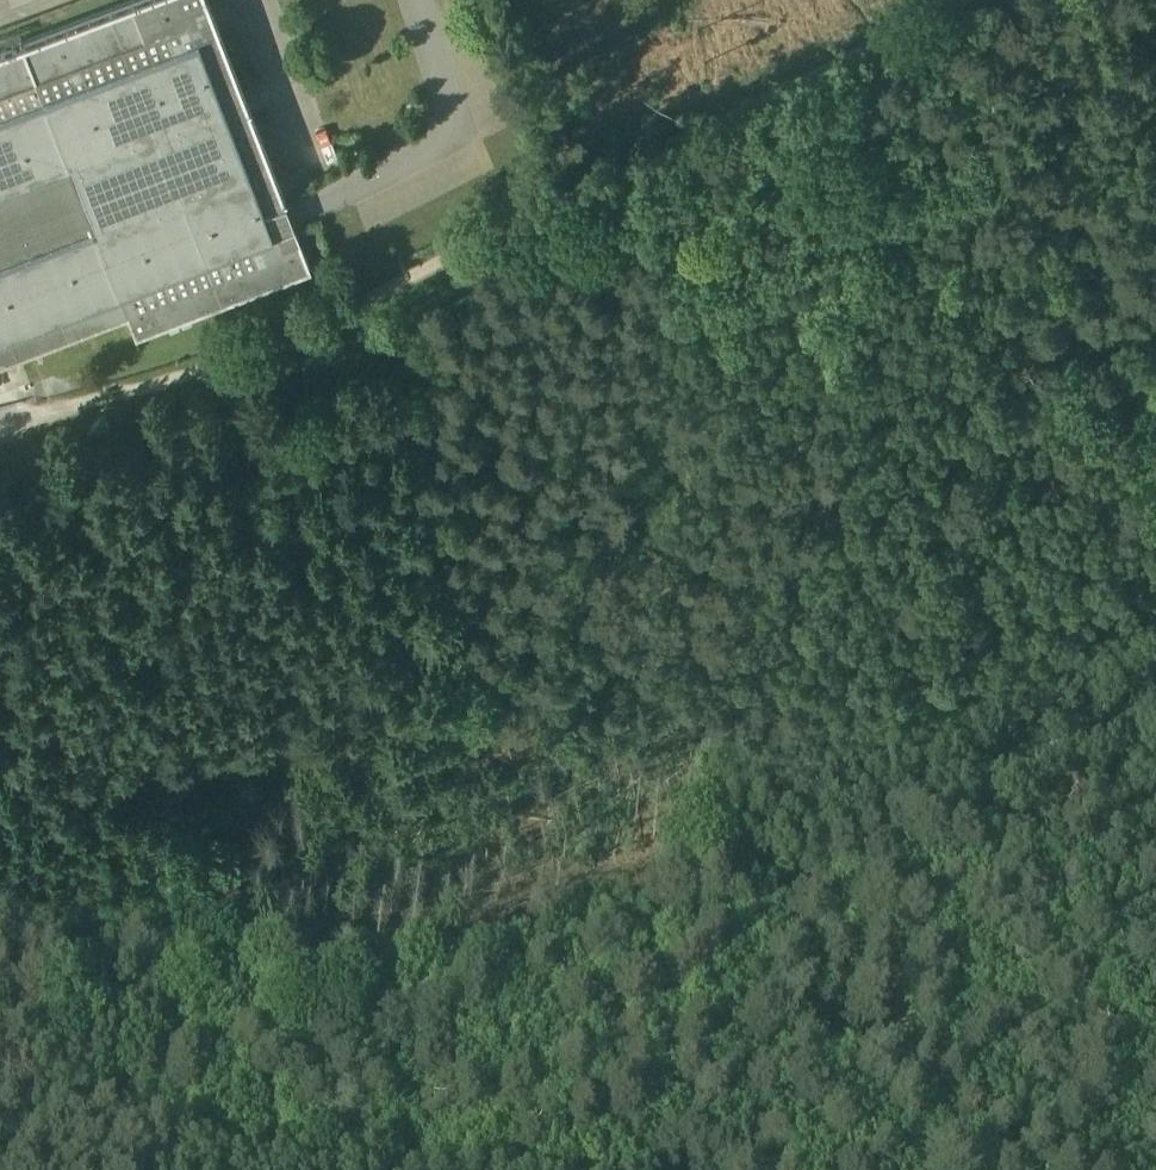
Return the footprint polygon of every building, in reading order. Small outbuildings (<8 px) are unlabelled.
[(25,42),(46,95),(47,95),(73,162),(71,162),(95,225),(97,224),(122,291),(12,333),(20,355),(127,314),(136,335),(311,267),(209,0),(134,0),(25,42)] [(0,51),(0,363),(20,355),(12,333),(122,291),(97,224),(95,225),(71,162),(73,162),(47,95),(46,95),(25,42),(0,51)]
